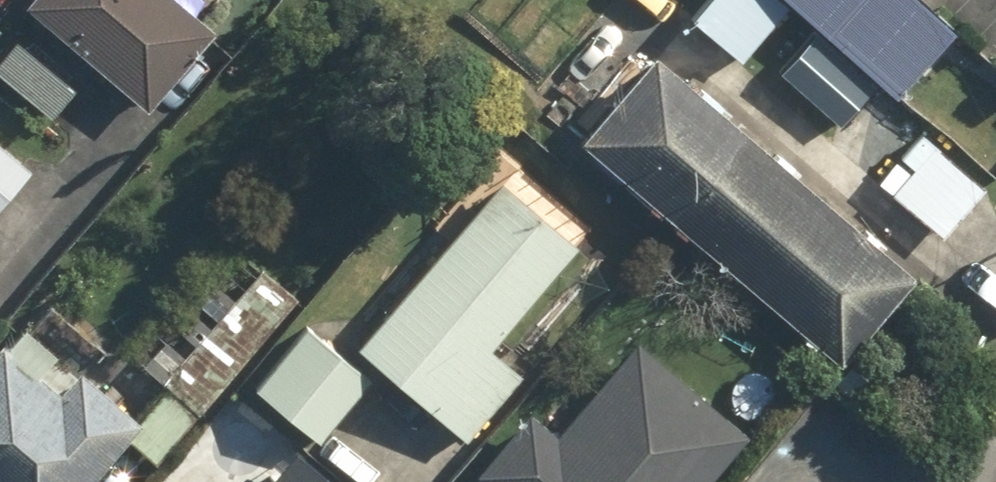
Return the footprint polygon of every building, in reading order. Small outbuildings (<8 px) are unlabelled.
[(171,0),(27,0),(22,7),(146,110),(211,32),(171,0)] [(898,95),(952,32),(915,0),(787,0),(898,95)] [(11,35),(0,47),(0,75),(49,118),(74,90),(11,35)] [(647,55),(574,141),(839,368),(913,282),(647,55)] [(984,187),(913,131),(871,184),(942,240),(984,187)] [(0,143),(0,205),(30,168),(0,143)] [(495,181),(353,346),(431,413),(464,441),(520,376),(488,348),(574,248),(495,181)] [(194,419),(299,297),(242,252),(144,368),(163,387),(128,421),(87,378),(104,361),(49,305),(0,353),(0,481),(94,481),(133,444),(150,462),(194,419)] [(371,377),(308,326),(254,392),(317,443),(371,377)] [(476,475),(483,481),(705,481),(740,437),(621,347),(557,432),(526,409),(476,475)]
